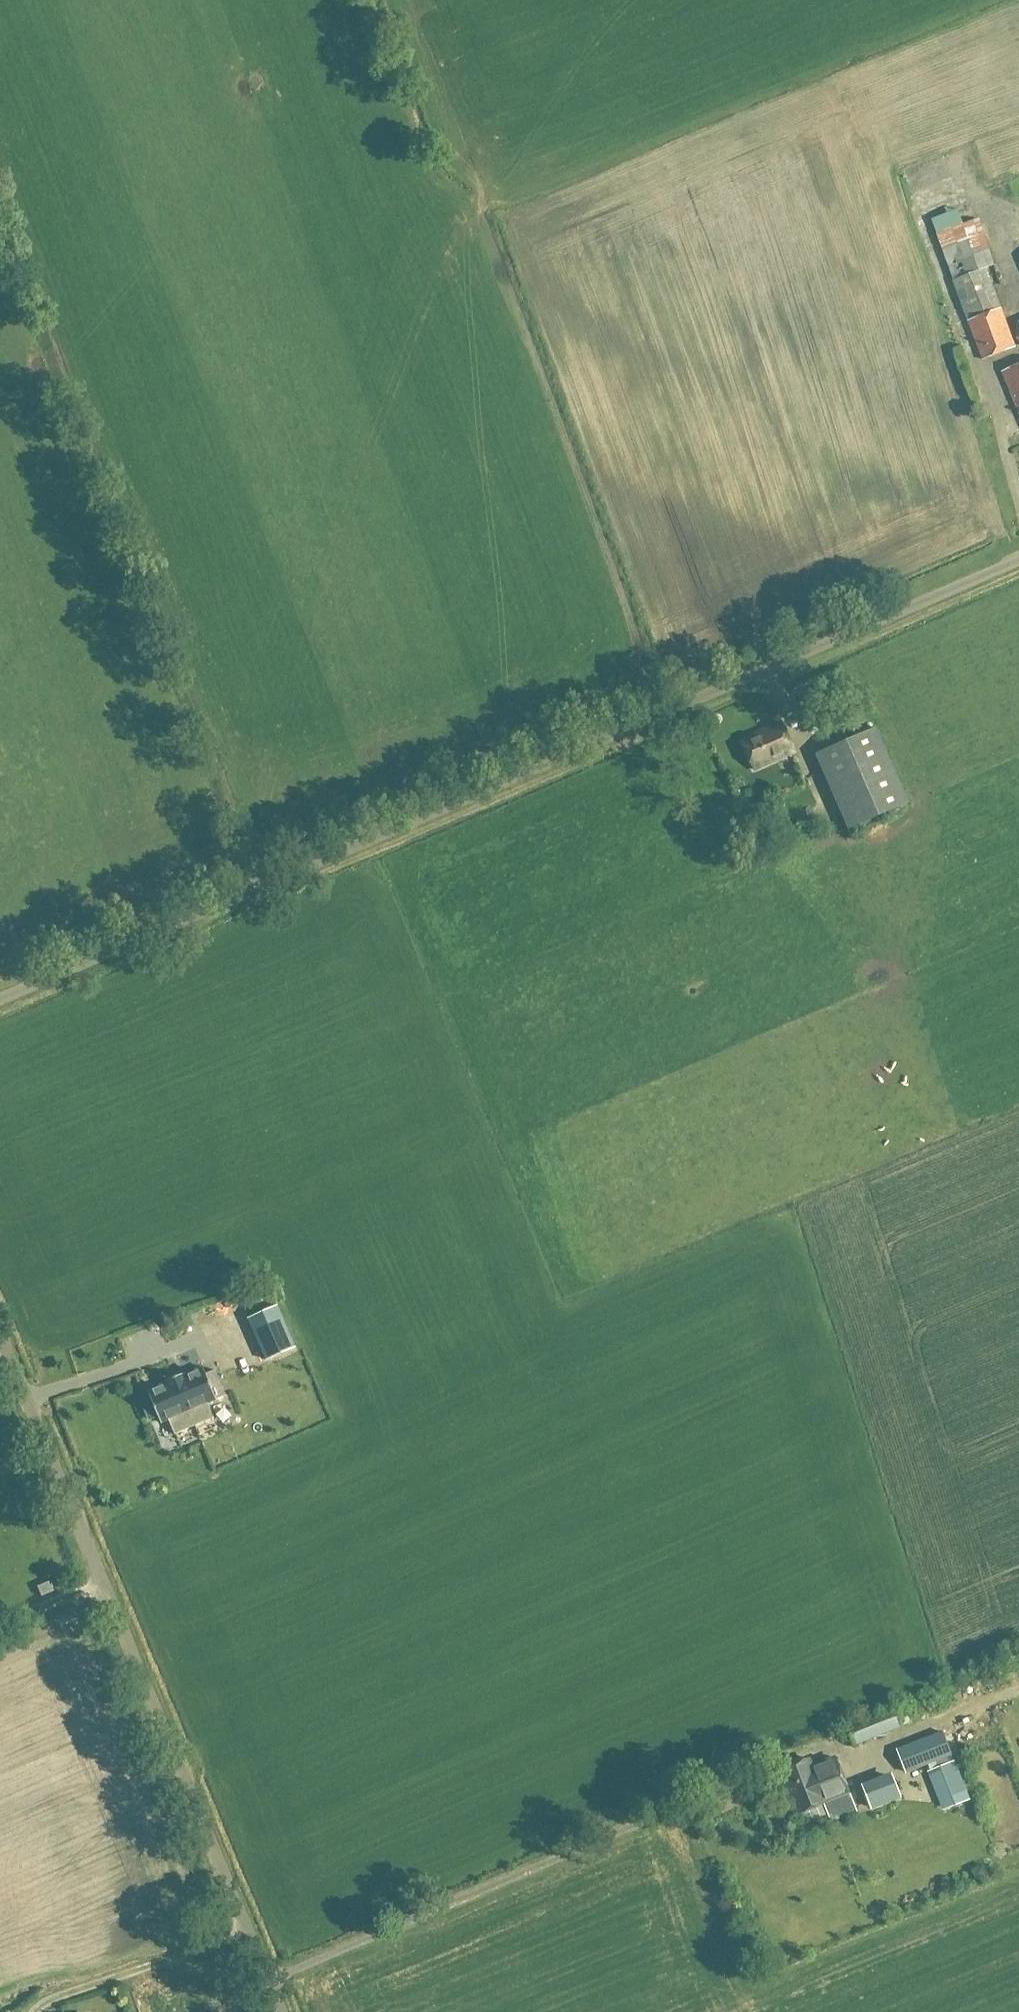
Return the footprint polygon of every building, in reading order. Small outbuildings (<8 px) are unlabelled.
[(962,225),(957,209),(930,219),(966,320),(980,360),(1014,348),(1001,309),(986,268),(994,265),(978,219),(962,225)] [(1018,414),(1018,364),(1002,371),(1018,414)] [(827,710),(804,720),(811,735),(834,725),(827,710)] [(741,741),(754,770),(795,752),(782,722),(741,741)] [(816,754),(849,830),(908,804),(875,728),(816,754)] [(785,806),(780,795),(774,798),(776,802),(774,803),(776,808),(778,807),(779,808),(785,806)] [(248,1319),(266,1361),(295,1347),(277,1306),(248,1319)] [(185,1373),(174,1378),(195,1426),(213,1418),(207,1404),(225,1396),(215,1370),(205,1374),(203,1368),(185,1375),(185,1373)] [(175,1435),(195,1426),(174,1378),(164,1382),(164,1384),(147,1391),(150,1398),(141,1402),(149,1420),(158,1417),(161,1423),(168,1420),(175,1435)] [(55,1592),(52,1583),(38,1589),(41,1598),(55,1592)] [(891,1708),(846,1725),(854,1745),(899,1728),(891,1708)] [(930,1763),(933,1769),(953,1761),(942,1732),(898,1749),(907,1772),(930,1763)] [(850,1799),(846,1788),(835,1757),(803,1768),(802,1764),(783,1770),(798,1813),(816,1806),(822,1804),(824,1808),(850,1799)] [(891,1773),(861,1785),(871,1811),(902,1800),(891,1773)]
